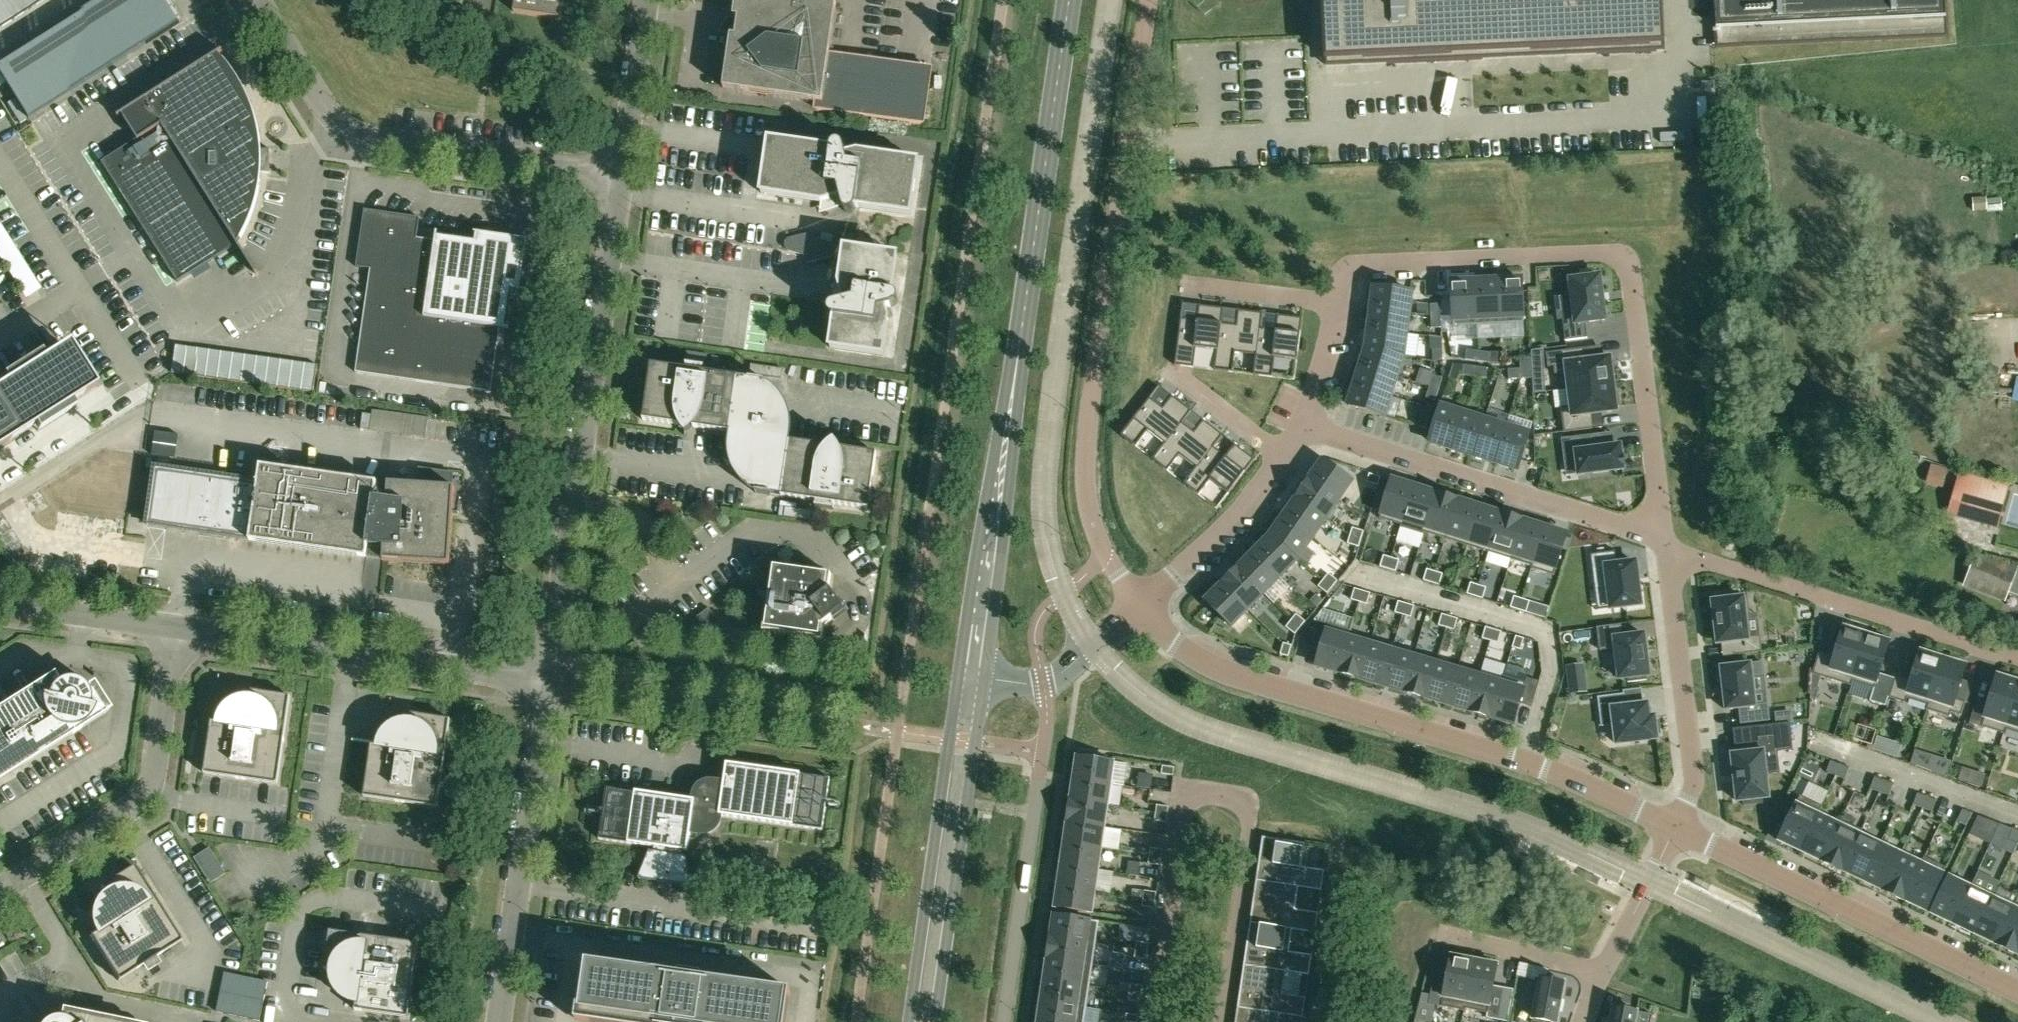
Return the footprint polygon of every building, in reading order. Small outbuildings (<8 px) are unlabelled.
[(181,21),(168,0),(100,0),(0,63),(0,75),(27,118),(181,21)] [(44,0),(0,0),(0,28),(44,0)] [(514,11),(559,18),(562,0),(515,0),(514,11)] [(920,124),(921,118),(920,118),(927,66),(829,52),(836,3),(818,0),(736,0),(733,16),(738,17),(738,19),(731,18),(729,32),(736,33),(735,35),(731,35),(723,87),(815,100),(813,109),(920,124)] [(1326,65),(1466,58),(1663,49),(1661,0),(1323,0),(1326,65)] [(1717,47),(1947,36),(1945,0),(1715,0),(1717,47)] [(224,59),(219,53),(223,51),(223,50),(118,116),(118,117),(122,114),(138,139),(102,162),(178,282),(237,244),(256,274),(258,273),(238,242),(243,233),(248,224),(252,214),(254,208),(256,203),(258,195),(259,187),(260,180),(261,172),(270,173),(271,149),(261,149),(261,144),(260,138),(259,132),(258,127),(257,121),(255,115),(251,104),(247,94),(244,89),(242,84),(239,79),(235,74),(229,64),(224,59)] [(911,214),(918,161),(858,153),(856,153),(856,155),(847,157),(845,150),(844,148),(843,145),(840,143),(837,143),(834,143),(832,146),(831,149),(769,140),(761,193),(822,202),(823,201),(825,209),(842,205),(843,208),(844,210),(847,212),(850,213),(853,212),(855,210),(856,207),(911,214)] [(1987,198),(1988,211),(1999,210),(1998,197),(1987,198)] [(520,292),(527,239),(475,232),(475,233),(476,233),(475,241),(437,236),(438,231),(436,231),(435,240),(417,237),(420,217),(364,209),(356,266),(370,268),(355,372),(491,391),(500,328),(510,329),(510,327),(505,327),(510,289),(519,290),(518,292),(520,292)] [(788,250),(790,251),(806,255),(807,262),(832,256),(833,256),(834,256),(835,255),(836,253),(837,252),(837,251),(837,250),(837,249),(837,248),(837,247),(836,246),(836,245),(835,244),(833,243),(832,243),(832,242),(819,239),(816,238),(814,231),(790,237),(788,238),(787,239),(786,240),(785,242),(785,244),(785,245),(785,246),(785,247),(786,249),(788,250)] [(821,231),(819,239),(832,242),(832,243),(834,235),(821,231)] [(898,255),(844,248),(839,283),(840,285),(832,287),(836,303),(833,304),(831,305),(829,308),(828,311),(829,314),(831,316),(834,318),(830,347),(883,355),(888,319),(888,317),(886,318),(884,308),(891,306),(893,306),(896,304),(898,301),(898,298),(898,295),(895,293),(892,292),(898,255)] [(1574,315),(1562,317),(1562,318),(1565,340),(1587,338),(1585,322),(1605,319),(1600,276),(1570,279),(1572,295),(1574,315)] [(1498,280),(1500,324),(1524,323),(1522,279),(1498,280)] [(1498,280),(1475,281),(1477,325),(1500,324),(1498,280)] [(1477,325),(1475,281),(1451,282),(1453,326),(1477,325)] [(1375,287),(1372,308),(1408,313),(1411,291),(1375,287)] [(1431,316),(1441,315),(1440,303),(1430,304),(1431,316)] [(1215,370),(1223,308),(1199,305),(1197,320),(1180,318),(1175,365),(1194,367),(1196,347),(1216,350),(1214,370),(1215,370)] [(1253,375),(1254,375),(1262,313),(1238,310),(1236,325),(1222,323),(1223,308),(1215,370),(1233,372),(1235,352),(1256,355),(1253,375)] [(1369,328),(1405,333),(1408,313),(1372,308),(1369,328)] [(1297,360),(1302,318),(1277,315),(1276,330),(1261,328),(1263,313),(1262,313),(1254,375),(1272,377),(1275,357),(1297,360)] [(1441,315),(1431,316),(1431,328),(1441,327),(1441,315)] [(1369,328),(1367,347),(1403,355),(1405,333),(1369,328)] [(34,424),(38,430),(76,407),(72,401),(96,385),(76,353),(72,356),(64,344),(44,356),(40,351),(3,374),(6,380),(0,384),(0,446),(34,424)] [(183,373),(187,346),(175,344),(171,372),(183,373)] [(183,373),(195,375),(199,347),(187,346),(183,373)] [(206,377),(210,349),(199,347),(195,375),(206,377)] [(1396,376),(1403,355),(1367,347),(1361,365),(1396,376)] [(1582,348),(1546,353),(1548,366),(1554,365),(1555,374),(1567,372),(1569,389),(1613,383),(1612,374),(1615,374),(1613,360),(1610,361),(1610,359),(1610,356),(1608,357),(1604,358),(1584,360),(1582,348)] [(222,351),(210,349),(206,377),(218,378),(222,351)] [(1433,361),(1443,361),(1442,349),(1432,349),(1433,361)] [(1465,359),(1477,361),(1478,351),(1466,349),(1465,359)] [(222,351),(218,378),(230,380),(234,352),(222,351)] [(1478,351),(1477,361),(1489,362),(1490,352),(1478,351)] [(234,352),(230,380),(241,382),(245,354),(234,352)] [(707,355),(687,352),(686,360),(706,363),(707,355)] [(241,382),(253,384),(257,356),(245,354),(241,382)] [(257,356),(253,384),(265,385),(269,358),(257,356)] [(276,387),(280,359),(269,358),(265,385),(276,387)] [(1520,358),(1520,368),(1532,368),(1532,358),(1520,358)] [(276,387),(288,389),(292,361),(280,359),(276,387)] [(304,363),(292,361),(288,389),(300,390),(304,363)] [(304,363),(300,390),(313,392),(317,364),(304,363)] [(643,420),(730,432),(729,436),(728,440),(728,445),(728,449),(728,452),(729,456),(730,460),(731,463),(732,467),(734,471),(736,474),(738,478),(741,481),(744,484),(747,486),(749,489),(752,490),(755,492),(816,501),(815,506),(833,509),(834,504),(868,509),(877,453),(789,440),(790,436),(791,432),(791,429),(791,427),(791,423),(791,419),(790,414),(789,410),(787,406),(785,402),(783,399),(781,395),(778,392),(775,388),(772,386),(769,383),(765,380),(704,372),(704,366),(686,363),(685,369),(651,364),(643,420)] [(751,372),(782,376),(783,367),(752,363),(751,372)] [(1361,365),(1355,384),(1390,395),(1396,376),(1361,365)] [(1474,376),(1475,366),(1464,365),(1462,374),(1474,376)] [(1486,378),(1487,368),(1475,366),(1474,376),(1486,378)] [(1509,379),(1520,378),(1520,368),(1508,369),(1509,379)] [(1520,368),(1520,378),(1533,378),(1532,368),(1520,368)] [(1975,392),(1998,392),(1997,368),(1974,368),(1975,392)] [(1429,386),(1439,389),(1442,377),(1433,374),(1429,386)] [(1571,406),(1561,407),(1564,431),(1592,428),(1590,413),(1601,412),(1615,410),(1615,411),(1617,410),(1617,408),(1616,408),(1616,406),(1619,406),(1617,392),(1614,393),(1613,383),(1569,389),(1571,406)] [(1390,395),(1355,384),(1349,405),(1384,416),(1390,395)] [(1439,389),(1429,386),(1426,397),(1435,400),(1439,389)] [(1121,435),(1136,447),(1148,431),(1164,443),(1152,459),(1153,460),(1191,410),(1172,396),(1163,408),(1149,398),(1121,435)] [(1462,413),(1440,406),(1429,441),(1452,448),(1462,413)] [(1184,484),(1222,434),(1203,420),(1194,432),(1182,423),(1192,411),(1191,410),(1153,460),(1167,471),(1179,455),(1196,467),(1183,483),(1184,484)] [(1452,448),(1473,454),(1484,420),(1462,413),(1452,448)] [(1430,417),(1421,414),(1417,425),(1427,428),(1430,417)] [(1484,420),(1473,454),(1495,461),(1506,427),(1484,420)] [(1506,427),(1495,461),(1518,468),(1529,434),(1506,427)] [(1222,434),(1184,484),(1199,495),(1211,479),(1229,493),(1254,459),(1235,444),(1225,456),(1214,447),(1223,435),(1222,434)] [(1592,434),(1561,438),(1564,461),(1576,460),(1578,475),(1624,469),(1621,445),(1594,448),(1592,434)] [(1339,499),(1352,480),(1323,460),(1309,479),(1339,499)] [(155,467),(147,525),(367,556),(383,558),(383,561),(450,565),(455,487),(388,483),(386,498),(375,497),(377,483),(261,467),(259,482),(155,467)] [(1369,473),(1367,481),(1378,485),(1380,477),(1369,473)] [(1956,498),(1998,510),(2005,489),(1962,477),(1956,498)] [(1326,518),(1339,499),(1309,479),(1296,498),(1326,518)] [(1391,479),(1379,518),(1401,524),(1400,527),(1401,527),(1414,486),(1391,479)] [(1435,493),(1414,486),(1401,527),(1423,534),(1435,493)] [(1457,500),(1435,493),(1423,534),(1424,534),(1424,532),(1445,538),(1457,500)] [(1296,498),(1283,517),(1313,537),(1326,518),(1296,498)] [(1479,506),(1457,500),(1445,538),(1467,545),(1479,506)] [(1501,513),(1479,506),(1467,545),(1489,552),(1501,513)] [(1522,520),(1501,513),(1489,552),(1510,559),(1522,520)] [(1298,558),(1313,537),(1283,517),(1270,535),(1298,558)] [(1544,527),(1522,520),(1510,559),(1531,565),(1530,568),(1531,568),(1544,527)] [(1363,531),(1352,527),(1350,535),(1361,539),(1363,531)] [(1567,534),(1544,527),(1531,568),(1554,575),(1567,534)] [(1270,535),(1254,551),(1280,577),(1298,558),(1270,535)] [(1361,539),(1350,535),(1347,543),(1359,547),(1361,539)] [(1616,550),(1590,554),(1594,588),(1608,587),(1611,608),(1640,604),(1635,562),(1617,564),(1616,550)] [(1264,593),(1280,577),(1254,551),(1238,568),(1264,593)] [(1964,585),(2007,601),(2011,593),(2017,595),(2017,564),(1977,552),(1964,585)] [(1383,555),(1380,566),(1388,569),(1391,557),(1383,555)] [(1391,557),(1388,569),(1396,571),(1399,560),(1391,557)] [(772,565),(763,631),(822,639),(824,625),(844,609),(829,588),(831,573),(772,565)] [(1238,568),(1222,584),(1247,609),(1264,593),(1238,568)] [(1427,568),(1423,580),(1431,582),(1435,571),(1427,568)] [(1435,571),(1431,582),(1439,585),(1443,573),(1435,571)] [(1338,580),(1328,573),(1323,580),(1332,587),(1338,580)] [(1332,587),(1323,580),(1318,586),(1327,593),(1332,587)] [(1470,582),(1467,593),(1475,596),(1478,585),(1470,582)] [(1222,584),(1205,601),(1231,626),(1247,609),(1222,584)] [(1486,587),(1478,585),(1475,596),(1483,598),(1486,587)] [(1359,602),(1362,590),(1355,588),(1351,599),(1359,602)] [(1370,593),(1362,590),(1359,602),(1367,604),(1370,593)] [(1718,600),(1712,601),(1714,616),(1715,628),(1716,628),(1718,643),(1722,643),(1733,641),(1735,654),(1762,651),(1760,636),(1748,638),(1745,615),(1750,615),(1750,614),(1748,597),(1738,598),(1737,592),(1717,594),(1718,600)] [(1310,600),(1316,606),(1322,600),(1316,594),(1310,600)] [(1514,596),(1510,607),(1518,609),(1522,598),(1514,596)] [(1522,598),(1518,609),(1526,612),(1530,601),(1522,598)] [(1398,601),(1395,612),(1403,615),(1406,603),(1398,601)] [(1414,606),(1406,603),(1403,615),(1411,617),(1414,606)] [(696,618),(716,644),(729,634),(722,625),(723,622),(719,617),(716,617),(709,608),(696,618)] [(1305,621),(1296,614),(1291,620),(1300,627),(1305,621)] [(1442,614),(1438,625),(1446,627),(1450,616),(1442,614)] [(1458,619),(1450,616),(1446,627),(1454,630),(1458,619)] [(1300,627),(1291,620),(1286,626),(1295,634),(1300,627)] [(1320,650),(1315,665),(1338,672),(1350,630),(1316,620),(1308,646),(1320,650)] [(1621,624),(1597,627),(1600,650),(1615,648),(1619,679),(1628,678),(1628,681),(1646,679),(1646,675),(1649,675),(1647,660),(1646,648),(1644,633),(1622,636),(1621,624)] [(1493,629),(1486,627),(1482,638),(1490,640),(1493,629)] [(1850,685),(1866,634),(1843,627),(1834,655),(1819,650),(1812,673),(1850,685)] [(1501,631),(1493,629),(1490,640),(1498,643),(1501,631)] [(1350,630),(1338,672),(1360,678),(1372,639),(1351,633),(1351,631),(1350,630)] [(1866,634),(1850,685),(1851,685),(1852,681),(1874,688),(1889,641),(1883,639),(1884,635),(1868,630),(1867,634),(1866,634)] [(1524,638),(1516,636),(1512,647),(1520,649),(1524,638)] [(1393,646),(1372,639),(1360,678),(1382,685),(1393,646)] [(1283,643),(1280,654),(1288,656),(1292,645),(1283,643)] [(1415,652),(1393,646),(1382,685),(1404,691),(1415,652)] [(1926,709),(1943,658),(1920,651),(1911,679),(1895,674),(1888,697),(1905,702),(1907,698),(1927,704),(1926,709)] [(1437,659),(1415,652),(1404,691),(1426,698),(1437,659)] [(1961,715),(1965,702),(1955,698),(1961,679),(1965,665),(1943,658),(1926,709),(1949,716),(1951,712),(1961,715)] [(1437,659),(1426,698),(1447,704),(1459,665),(1437,659)] [(1721,671),(1717,671),(1719,686),(1723,685),(1724,694),(1726,709),(1740,708),(1741,723),(1769,720),(1767,704),(1755,705),(1752,677),(1764,676),(1763,662),(1721,667),(1721,671)] [(1481,672),(1459,665),(1447,704),(1469,710),(1481,672)] [(1583,666),(1565,669),(1569,695),(1586,693),(1583,666)] [(1481,672),(1469,710),(1491,717),(1503,676),(1502,678),(1481,672)] [(1818,684),(1820,676),(1812,673),(1811,682),(1818,684)] [(2017,686),(2017,682),(1997,675),(1988,703),(1976,700),(1969,722),(2003,733),(2017,686)] [(51,676),(0,708),(0,779),(108,711),(91,684),(81,691),(80,689),(78,688),(76,686),(74,685),(66,683),(62,684),(60,685),(58,686),(51,676)] [(1503,676),(1491,717),(1514,724),(1520,703),(1532,706),(1539,681),(1527,678),(1525,682),(1503,676)] [(2003,733),(2004,733),(2006,729),(2017,733),(2017,686),(2003,733)] [(278,784),(291,696),(252,690),(251,699),(247,699),(241,700),(236,702),(232,705),(228,709),(224,713),(222,718),(221,722),(212,721),(204,773),(278,784)] [(1624,694),(1598,697),(1600,710),(1612,709),(1616,743),(1657,738),(1656,734),(1660,733),(1659,720),(1655,720),(1654,716),(1649,716),(1647,703),(1626,706),(1624,694)] [(364,797),(438,807),(450,719),(412,714),(411,723),(407,722),(401,723),(400,724),(392,727),(391,728),(387,732),(384,736),(381,741),(380,745),(371,744),(364,797)] [(1763,803),(1762,798),(1768,797),(1763,752),(1792,748),(1789,722),(1750,727),(1753,752),(1731,754),(1733,772),(1732,773),(1732,774),(1734,774),(1734,781),(1733,782),(1733,783),(1735,783),(1737,801),(1743,800),(1744,805),(1763,803)] [(1077,756),(1074,778),(1112,784),(1115,762),(1077,756)] [(1932,772),(1947,777),(1951,766),(1936,760),(1932,772)] [(1826,772),(1836,775),(1840,764),(1830,761),(1826,772)] [(606,787),(599,839),(654,846),(654,851),(649,850),(638,878),(690,885),(687,855),(683,855),(683,851),(688,851),(691,830),(701,832),(706,832),(710,831),(713,829),(716,826),(719,822),(720,819),(720,815),(822,829),(830,778),(727,763),(723,784),(713,782),(709,782),(704,783),(703,779),(694,785),(698,788),(696,792),(694,796),(694,799),(606,787)] [(1849,768),(1840,764),(1836,775),(1845,779),(1849,768)] [(1162,765),(1161,773),(1173,775),(1174,767),(1162,765)] [(1153,775),(1139,773),(1138,777),(1137,786),(1140,786),(1151,788),(1153,775)] [(1870,788),(1880,792),(1884,781),(1874,777),(1870,788)] [(1071,799),(1109,805),(1112,784),(1074,778),(1071,799)] [(1893,784),(1884,781),(1880,792),(1889,795),(1893,784)] [(1922,808),(1927,797),(1917,793),(1913,804),(1922,808)] [(1800,795),(1779,840),(1800,850),(1817,814),(1818,814),(1822,806),(1800,795)] [(1936,800),(1927,797),(1922,808),(1932,811),(1936,800)] [(1071,799),(1067,821),(1106,826),(1109,805),(1071,799)] [(1157,804),(1156,812),(1167,814),(1169,806),(1157,804)] [(1962,810),(1957,821),(1966,825),(1971,814),(1962,810)] [(1156,812),(1154,820),(1166,822),(1167,814),(1156,812)] [(1839,824),(1838,824),(1818,814),(1817,814),(1800,850),(1822,861),(1839,824)] [(1987,820),(1978,815),(1972,826),(1981,831),(1987,820)] [(1840,819),(1838,824),(1839,824),(1822,861),(1821,861),(1842,871),(1842,870),(1860,834),(1862,830),(1840,819)] [(1989,820),(1981,838),(1991,843),(2000,824),(1989,820)] [(1068,821),(1065,842),(1102,848),(1106,826),(1067,821),(1068,821)] [(2017,843),(2017,842),(2017,831),(2012,828),(2008,840),(2017,843)] [(1860,834),(1842,870),(1863,880),(1880,844),(1860,834)] [(1322,890),(1324,870),(1302,867),(1305,843),(1263,837),(1259,863),(1281,866),(1278,882),(1256,879),(1256,880),(1322,890)] [(1065,842),(1062,864),(1099,869),(1102,848),(1065,842)] [(1863,880),(1883,890),(1901,854),(1880,844),(1863,880)] [(1150,847),(1149,855),(1161,857),(1162,849),(1150,847)] [(227,874),(210,848),(195,858),(211,884),(227,874)] [(1901,854),(1883,890),(1904,900),(1921,863),(1901,854)] [(1149,855),(1148,863),(1160,865),(1161,857),(1149,855)] [(1921,863),(1904,900),(1925,910),(1946,867),(1924,857),(1921,863)] [(1062,864),(1058,885),(1096,891),(1099,869),(1062,864)] [(96,932),(90,936),(118,980),(144,964),(147,969),(158,962),(155,957),(181,941),(134,865),(101,886),(105,892),(103,893),(101,894),(100,896),(98,898),(96,900),(95,903),(94,905),(93,907),(92,910),(91,913),(91,917),(91,920),(92,923),(93,926),(94,929),(96,932)] [(1583,871),(1581,876),(1597,884),(1599,879),(1583,871)] [(1710,883),(1694,875),(1691,881),(1708,889),(1710,883)] [(1953,923),(1970,887),(1949,876),(1931,913),(1953,923)] [(1315,932),(1318,913),(1295,909),(1299,887),(1321,891),(1322,890),(1256,880),(1253,905),(1274,908),(1272,925),(1250,922),(1250,923),(1315,932)] [(1058,885),(1055,907),(1093,913),(1096,891),(1058,885)] [(1953,923),(1974,933),(1992,897),(1970,887),(1953,923)] [(1144,890),(1143,898),(1155,900),(1156,892),(1144,890)] [(2013,907),(1992,897),(1974,933),(1996,944),(2014,907),(2013,907)] [(1143,898),(1142,906),(1154,908),(1155,900),(1143,898)] [(1996,944),(2017,954),(2017,951),(2017,904),(2015,903),(2013,907),(2014,907),(1996,944)] [(1050,936),(1096,943),(1099,921),(1054,914),(1051,936),(1050,936)] [(1309,975),(1312,955),(1289,952),(1292,930),(1315,933),(1315,932),(1250,923),(1246,947),(1268,951),(1266,967),(1244,964),(1244,965),(1309,975)] [(418,943),(330,931),(325,969),(333,970),(333,974),(334,980),(335,981),(338,989),(339,990),(343,994),(347,997),(352,1000),(356,1001),(355,1010),(407,1017),(418,943)] [(1050,936),(1047,958),(1093,964),(1096,943),(1050,936)] [(1137,941),(1135,949),(1147,951),(1148,943),(1137,941)] [(1135,949),(1134,957),(1146,959),(1147,951),(1135,949)] [(1429,1004),(1464,1011),(1474,960),(1466,959),(1467,955),(1454,952),(1453,956),(1451,956),(1444,988),(1432,985),(1429,1004)] [(1048,958),(1045,979),(1089,986),(1093,964),(1047,958),(1048,958)] [(697,977),(698,971),(688,969),(679,968),(678,974),(584,960),(576,1021),(584,1021),(786,1021),(791,990),(697,977)] [(1497,965),(1474,960),(1464,1011),(1465,1011),(1465,1008),(1487,1013),(1486,1017),(1499,1020),(1504,996),(1491,994),(1497,965)] [(1303,1017),(1306,997),(1283,994),(1286,972),(1309,975),(1244,965),(1240,990),(1262,993),(1260,1009),(1238,1006),(1238,1007),(1303,1017)] [(268,981),(225,972),(217,1011),(260,1020),(268,981)] [(1564,982),(1540,977),(1540,979),(1536,979),(1533,992),(1537,993),(1532,1021),(1556,1021),(1564,982)] [(1045,979),(1041,1001),(1086,1007),(1089,986),(1045,979)] [(1130,984),(1129,992),(1141,994),(1142,986),(1130,984)] [(1129,992),(1128,1000),(1140,1001),(1141,994),(1129,992)] [(1038,1021),(1084,1021),(1086,1007),(1041,1001),(1038,1021)] [(1303,1017),(1238,1007),(1236,1021),(1279,1021),(1280,1014),(1303,1018),(1303,1017)] [(1613,1007),(1610,1021),(1635,1021),(1637,1011),(1613,1007)] [(60,1010),(59,1018),(56,1018),(54,1018),(51,1019),(47,1020),(45,1021),(43,1021),(117,1021),(60,1010)] [(1125,1021),(1131,1021),(1137,1021),(1138,1015),(1126,1013),(1125,1021)]
